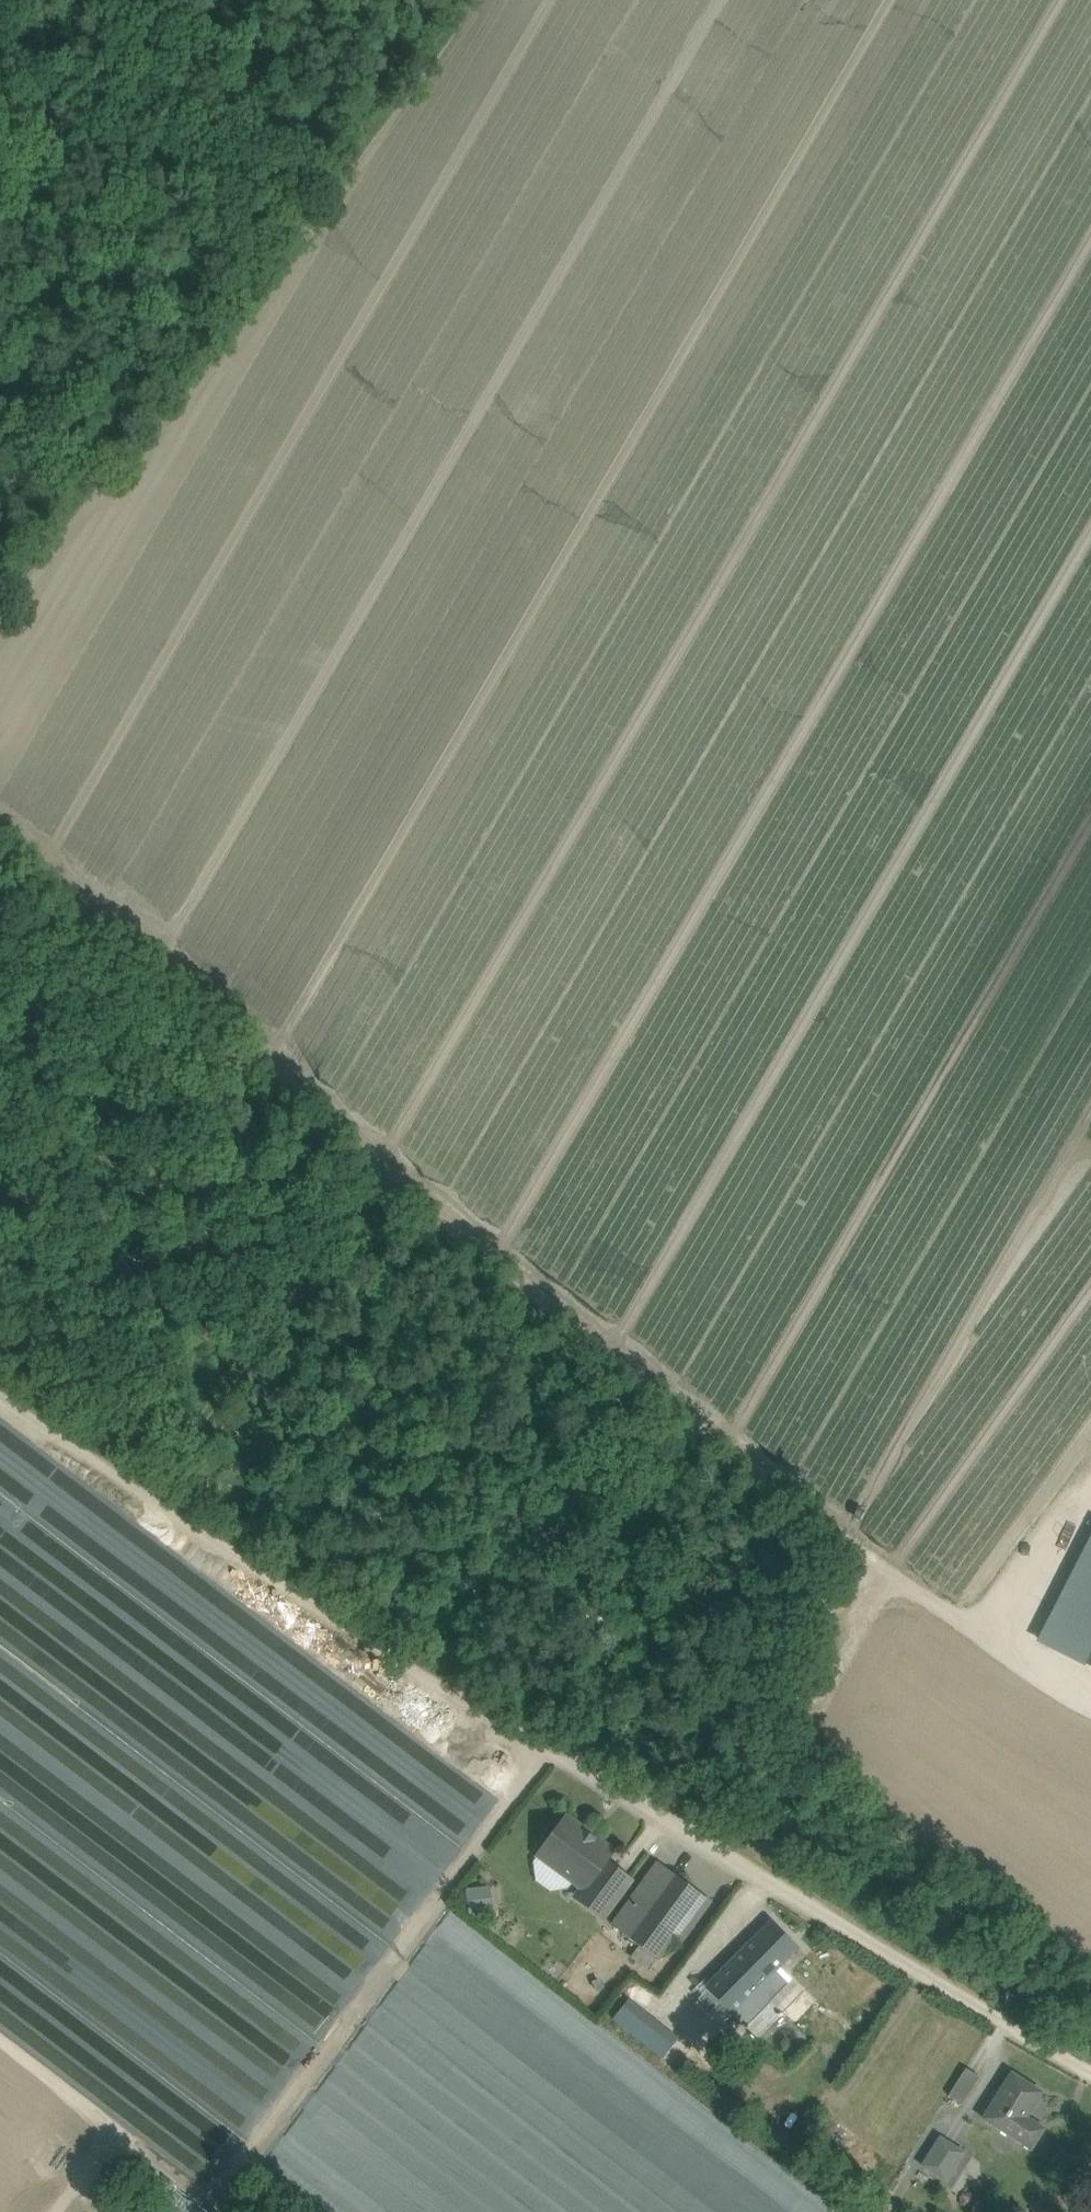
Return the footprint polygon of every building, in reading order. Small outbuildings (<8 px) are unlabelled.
[(1078,1541),(1090,1548),(1090,1523),(1078,1541)] [(1055,1649),(1083,1663),(1090,1648),(1090,1577),(1055,1649)] [(612,1852),(566,1818),(555,1832),(553,1831),(546,1832),(538,1844),(539,1851),(541,1852),(539,1854),(584,1888),(585,1888),(605,1861),(612,1852)] [(605,1861),(585,1888),(584,1888),(577,1897),(603,1916),(630,1879),(605,1861)] [(659,1863),(613,1926),(639,1945),(658,1959),(674,1936),(682,1941),(711,1901),(659,1863)] [(468,1906),(490,1906),(489,1887),(467,1887),(468,1906)] [(771,1920),(744,1948),(772,1976),(777,1971),(799,1948),(771,1920)] [(658,1959),(639,1945),(632,1957),(650,1970),(658,1959)] [(744,1948),(705,1987),(745,2025),(787,1982),(777,1971),(772,1976),(744,1948)] [(678,2039),(628,2000),(614,2018),(663,2057),(678,2039)] [(966,2067),(948,2095),(962,2104),(980,2076),(966,2067)] [(1012,2074),(984,2118),(1031,2148),(1044,2128),(1026,2117),(1042,2092),(1012,2074)] [(919,2165),(947,2182),(967,2151),(939,2133),(919,2165)]
